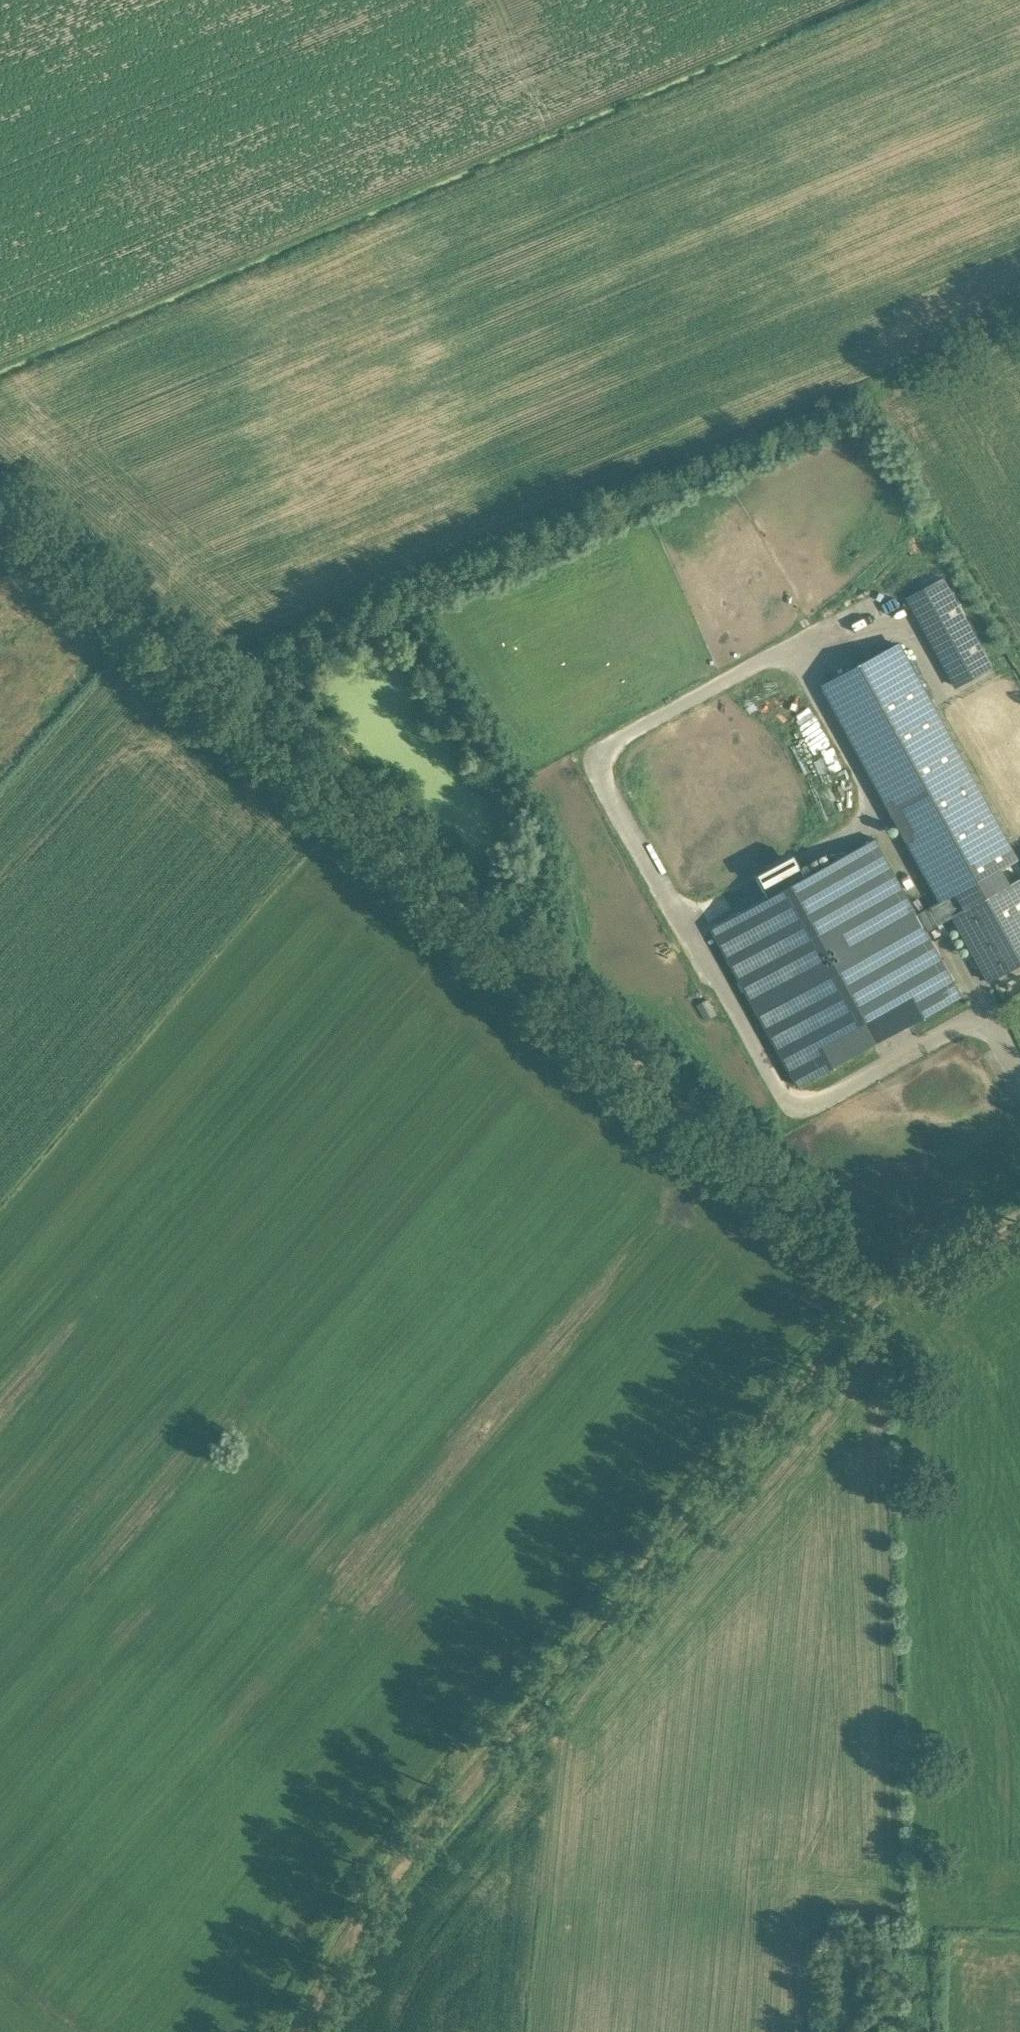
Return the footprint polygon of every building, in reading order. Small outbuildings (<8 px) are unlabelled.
[(956,685),(993,665),(945,577),(908,597),(956,685)] [(945,900),(1017,861),(898,643),(826,682),(945,900)] [(798,1085),(963,995),(877,838),(713,928),(798,1085)] [(953,915),(989,980),(1019,963),(1019,878),(953,915)] [(709,997),(698,1003),(706,1018),(717,1011),(709,997)]
